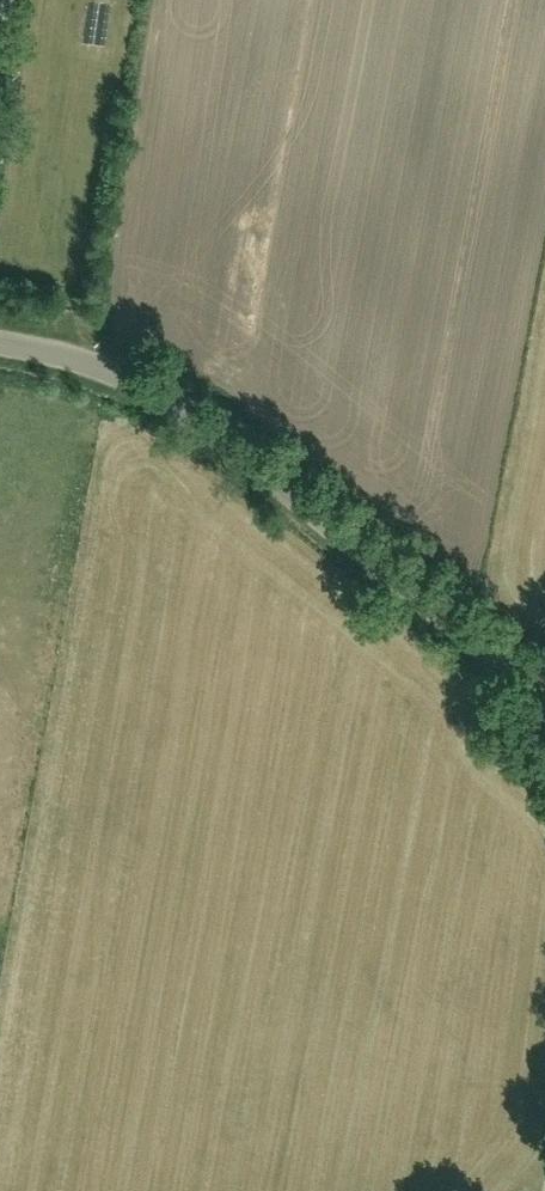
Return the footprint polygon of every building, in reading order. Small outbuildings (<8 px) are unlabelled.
[(7,17),(9,0),(0,0),(0,16),(7,17)]
